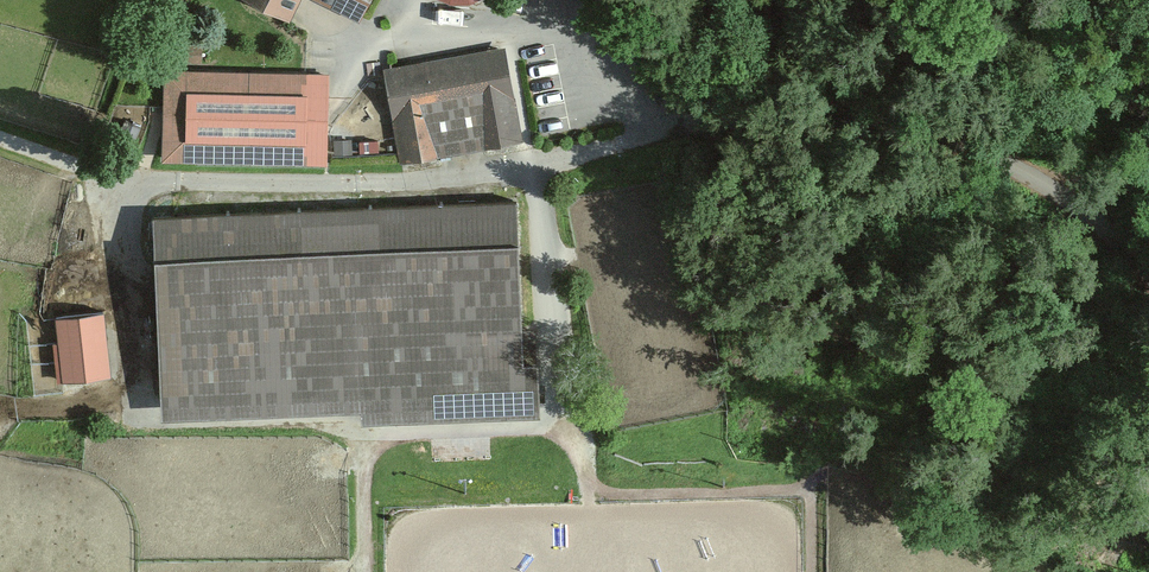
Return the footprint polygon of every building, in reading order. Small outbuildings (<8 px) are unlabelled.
[(292,22),(302,0),(246,0),(292,22)] [(360,23),(371,0),(311,0),(360,23)] [(202,40),(178,40),(177,59),(202,59),(202,40)] [(502,48),(383,74),(403,167),(522,142),(502,48)] [(324,164),(326,73),(166,68),(164,160),(324,164)] [(518,192),(151,212),(163,413),(366,401),(367,417),(541,407),(538,354),(527,354),(518,192)] [(103,312),(57,317),(64,380),(109,375),(103,312)]
